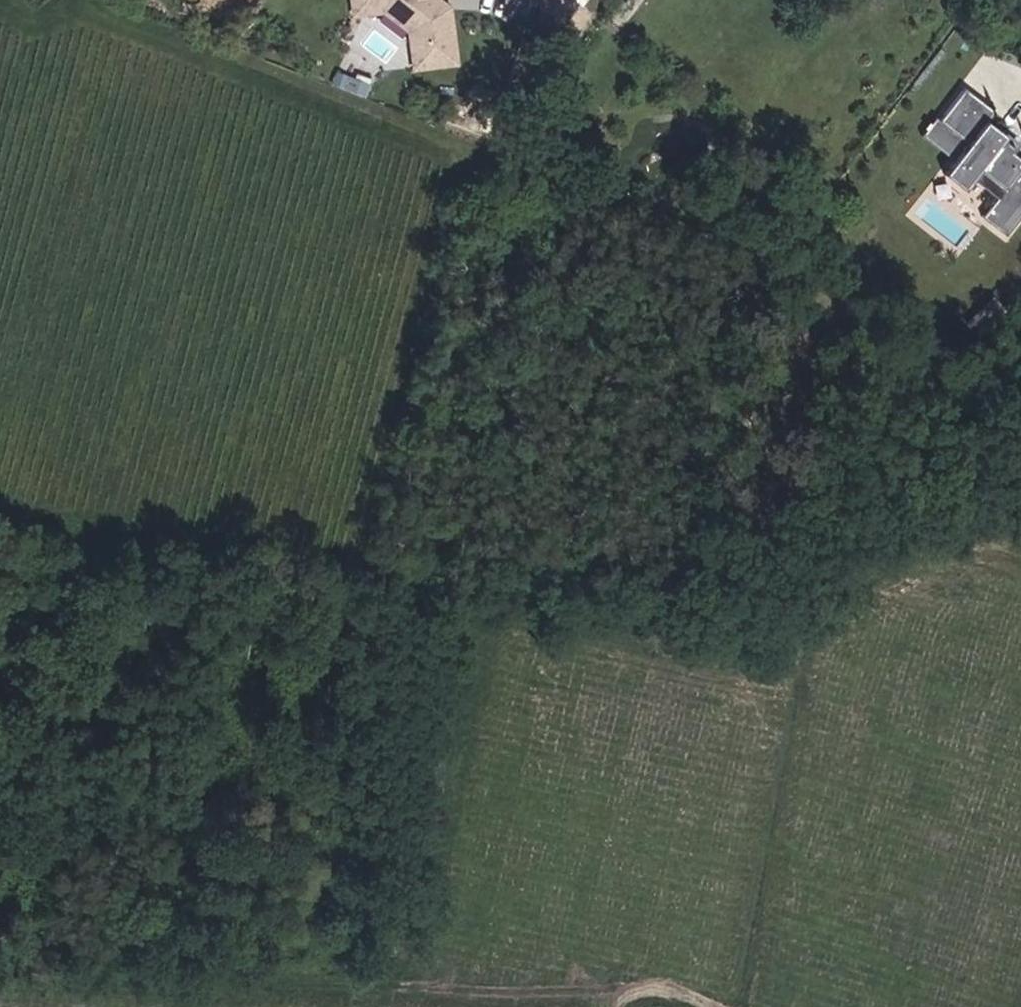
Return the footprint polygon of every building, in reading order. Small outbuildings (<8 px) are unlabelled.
[(354,17),(388,13),(409,31),(415,67),(461,65),(456,6),(449,0),(352,0),(354,17)] [(1014,155),(1020,147),(991,125),(999,114),(969,93),(945,125),(974,147),(950,179),(970,194),(985,175),(1009,192),(988,221),(1013,239),(1020,227),(1020,160),(1014,155)]
